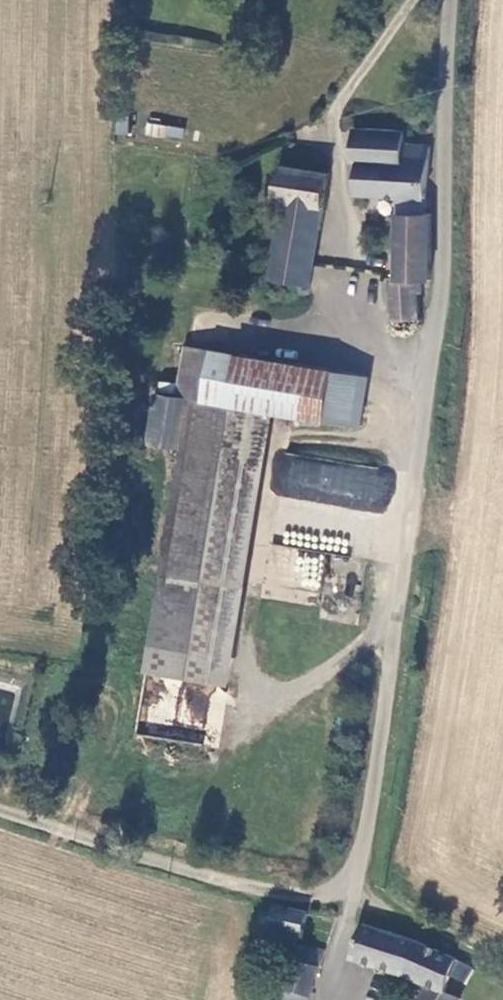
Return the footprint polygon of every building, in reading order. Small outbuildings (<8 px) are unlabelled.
[(145,122),(144,135),(182,139),(184,126),(145,122)] [(425,198),(430,150),(421,149),(402,147),(403,132),(354,129),(352,164),(360,165),(357,192),(399,196),(425,198)] [(306,292),(329,173),(278,164),(272,195),(287,198),(271,276),(269,285),(306,292)] [(425,198),(399,196),(399,214),(424,215),(425,198)] [(428,277),(428,215),(424,215),(399,214),(398,214),(397,276),(389,277),(393,316),(398,315),(398,319),(402,323),(408,324),(414,324),(413,315),(418,314),(416,290),(422,289),(421,278),(428,277)] [(230,405),(237,356),(188,348),(180,396),(188,397),(185,421),(228,427),(230,405)] [(368,375),(237,356),(230,405),(254,409),(361,425),(368,375)] [(228,427),(185,421),(149,670),(213,679),(254,409),(230,405),(228,427)] [(388,510),(393,468),(276,455),(271,497),(388,510)] [(320,588),(323,551),(269,546),(266,584),(320,588)] [(272,933),(303,941),(310,916),(279,908),(277,913),(269,910),(264,911),(261,915),(262,922),(267,924),(274,927),(272,933)] [(429,949),(362,927),(351,960),(426,988),(444,996),(452,980),(466,988),(475,971),(429,949)] [(301,946),(288,994),(297,996),(297,999),(311,999),(324,953),(301,946)] [(269,988),(266,999),(297,999),(297,996),(288,994),(269,988)] [(421,999),(453,999),(444,996),(426,988),(421,999)]
